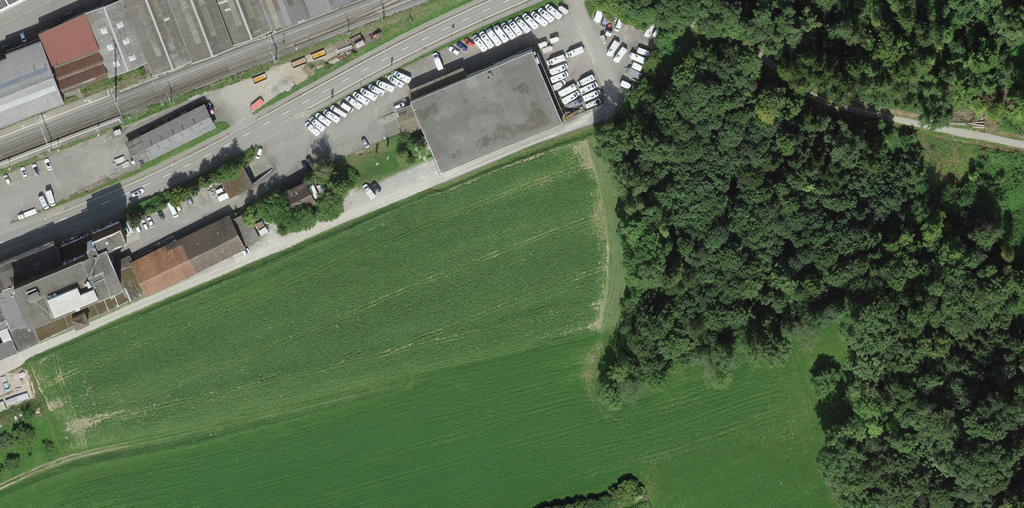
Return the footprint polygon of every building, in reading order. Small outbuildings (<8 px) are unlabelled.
[(115,78),(152,64),(127,0),(121,0),(90,12),(115,78)] [(156,75),(355,0),(127,0),(152,64),(156,75)] [(593,8),(592,15),(606,17),(607,10),(593,8)] [(42,34),(44,41),(66,97),(115,78),(90,12),(42,34)] [(68,102),(66,97),(44,41),(9,54),(11,58),(0,62),(0,128),(68,102)] [(561,118),(532,47),(412,97),(442,168),(561,118)] [(139,163),(214,125),(204,106),(129,144),(139,163)] [(254,186),(245,167),(221,179),(230,197),(254,186)] [(305,183),(283,195),(296,221),(319,209),(305,183)] [(252,210),(238,214),(245,242),(259,239),(252,210)] [(246,249),(230,216),(134,262),(150,295),(246,249)] [(122,222),(57,247),(65,266),(110,248),(129,240),(122,222)] [(6,318),(0,320),(0,334),(4,343),(0,344),(0,360),(43,341),(150,295),(134,262),(130,256),(116,262),(110,248),(65,266),(57,247),(54,241),(0,264),(0,303),(6,318)]
